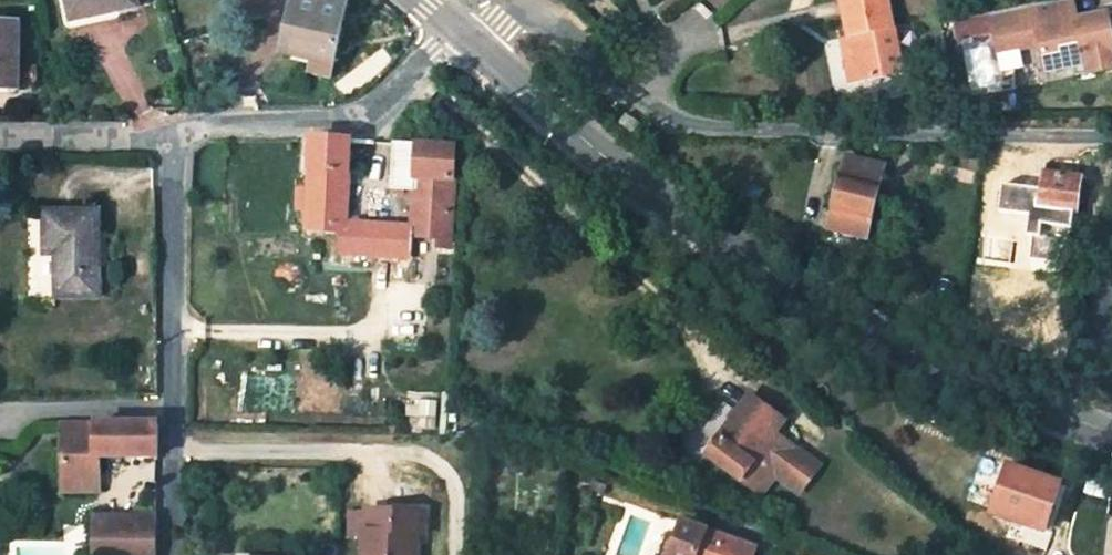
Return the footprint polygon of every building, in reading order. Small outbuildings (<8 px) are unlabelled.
[(74,22),(138,9),(136,0),(69,0),(74,22)] [(334,64),(348,1),(343,0),(300,0),(288,53),(315,60),(312,75),(331,79),(334,64)] [(889,0),(842,0),(850,41),(858,83),(904,74),(889,0)] [(1029,2),(1034,25),(1038,24),(1042,41),(1048,66),(1090,57),(1092,67),(1111,63),(1111,20),(1109,6),(1078,13),(1075,0),(1038,0),(1029,2)] [(1034,25),(1029,2),(992,10),(1000,50),(1042,41),(1038,24),(1034,25)] [(17,89),(17,80),(17,66),(18,25),(0,25),(0,89),(17,89)] [(851,84),(858,83),(850,41),(843,43),(851,84)] [(36,66),(17,66),(17,80),(36,81),(36,66)] [(620,124),(633,134),(641,124),(628,114),(620,124)] [(312,139),(306,232),(342,232),(341,255),(374,256),(376,225),(348,223),(351,140),(316,138),(312,139)] [(451,240),(456,147),(393,143),(390,191),(415,192),(413,227),(413,238),(451,240)] [(868,239),(885,167),(849,158),(832,231),(868,239)] [(1079,215),(1083,180),(1045,175),(1043,190),(1004,184),(1001,214),(1039,219),(1041,210),(1044,211),(1042,228),(1070,232),(1070,231),(1072,214),(1079,215)] [(56,256),(57,298),(99,297),(98,212),(44,212),(45,257),(56,256)] [(391,256),(412,257),(413,238),(413,227),(387,226),(376,225),(374,256),(391,256)] [(750,398),(707,457),(741,482),(754,465),(772,478),(773,476),(793,448),(775,436),(785,423),(750,398)] [(64,426),(64,493),(97,493),(97,459),(156,459),(156,425),(64,426)] [(793,448),(773,476),(798,494),(817,466),(793,448)] [(956,471),(967,475),(972,462),(960,458),(956,471)] [(1046,533),(1061,484),(1008,467),(1000,493),(991,518),(1012,525),(1009,537),(1044,548),(1048,534),(1046,533)] [(980,486),(969,520),(989,527),(991,518),(1000,493),(980,486)] [(366,554),(416,554),(417,536),(423,536),(424,514),(367,510),(366,554)] [(95,517),(95,554),(154,554),(156,516),(95,517)] [(1110,518),(1102,554),(1111,554),(1111,518),(1110,518)] [(669,554),(752,554),(754,548),(682,521),(669,554)]
